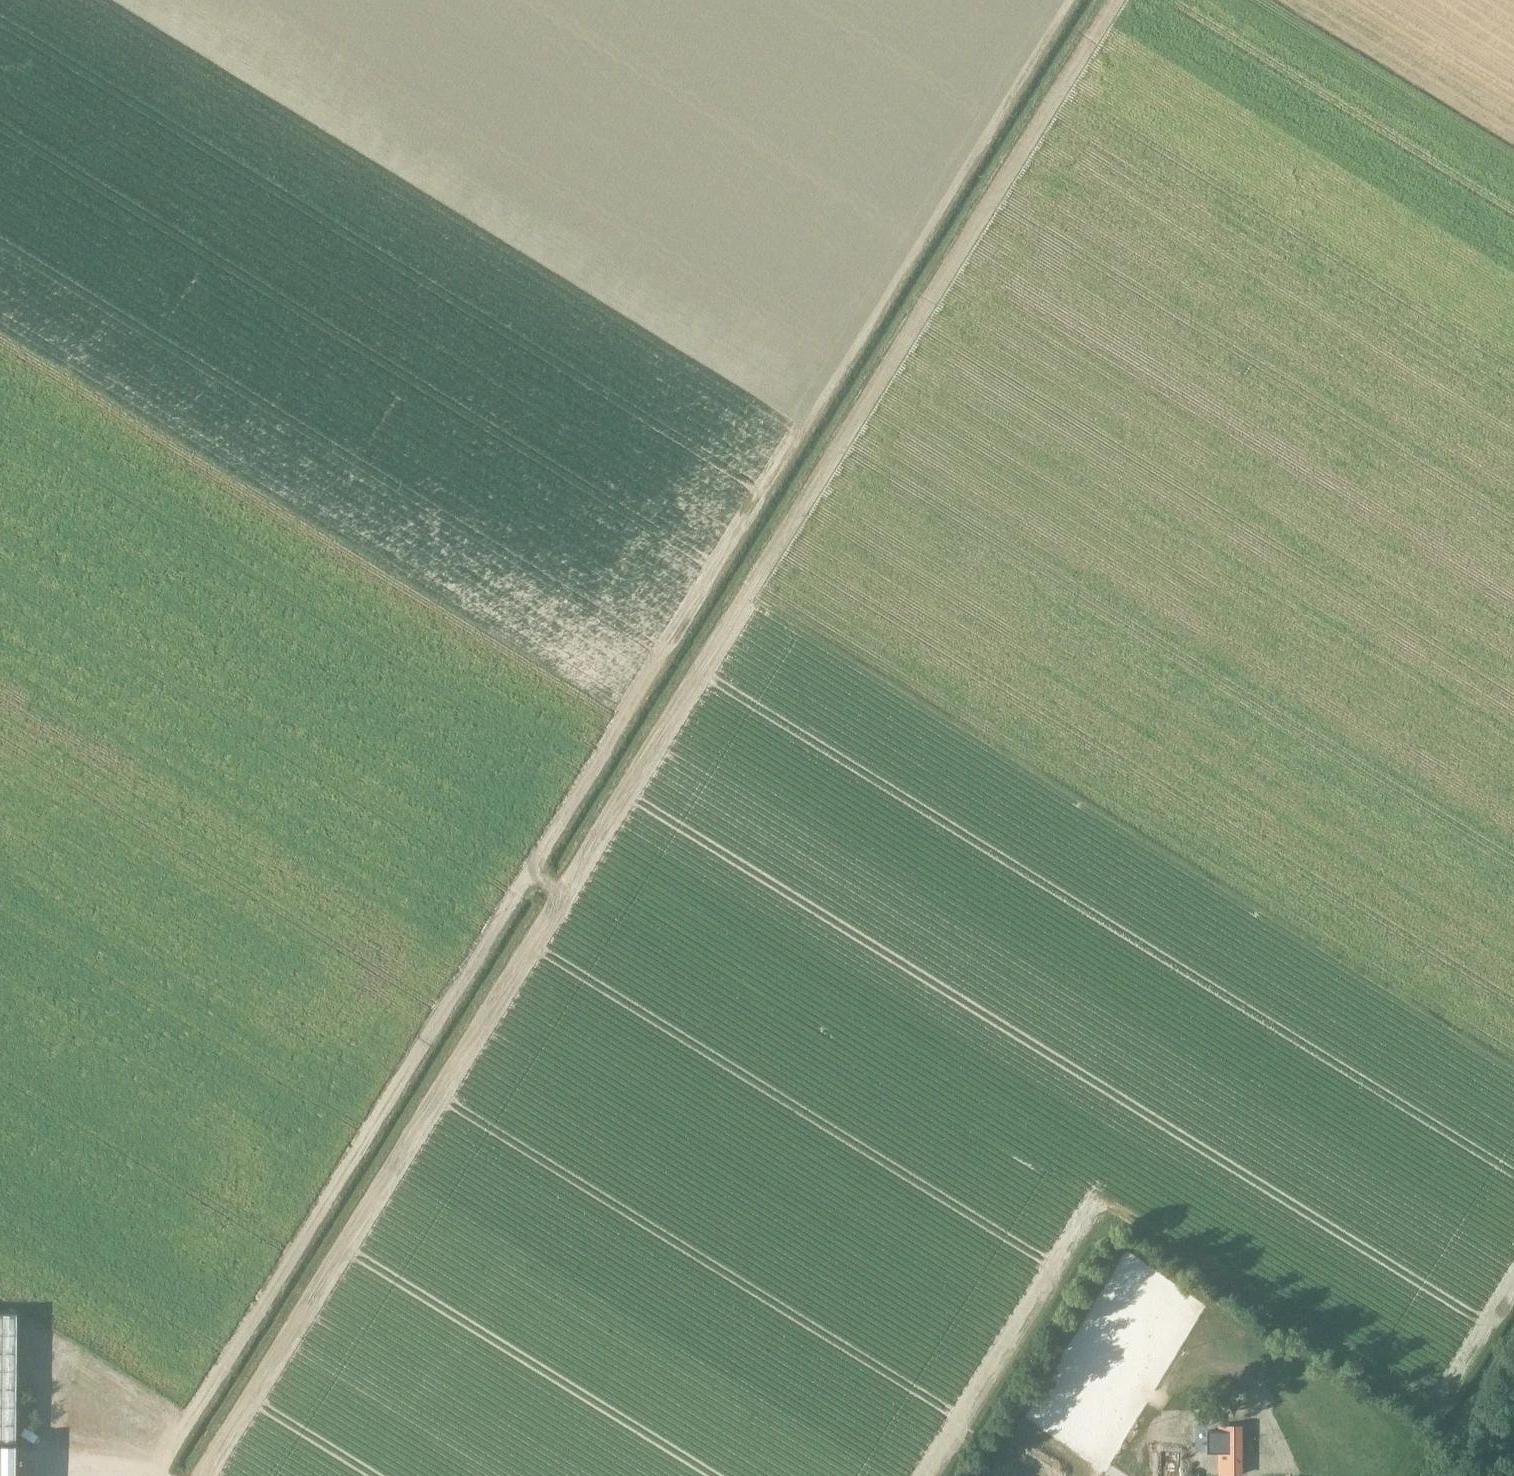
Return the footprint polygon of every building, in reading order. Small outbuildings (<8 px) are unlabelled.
[(15,1311),(0,1311),(0,1475),(13,1475),(15,1311)] [(1241,1425),(1218,1425),(1218,1430),(1209,1430),(1208,1450),(1219,1451),(1218,1473),(1240,1473),(1241,1425)]
